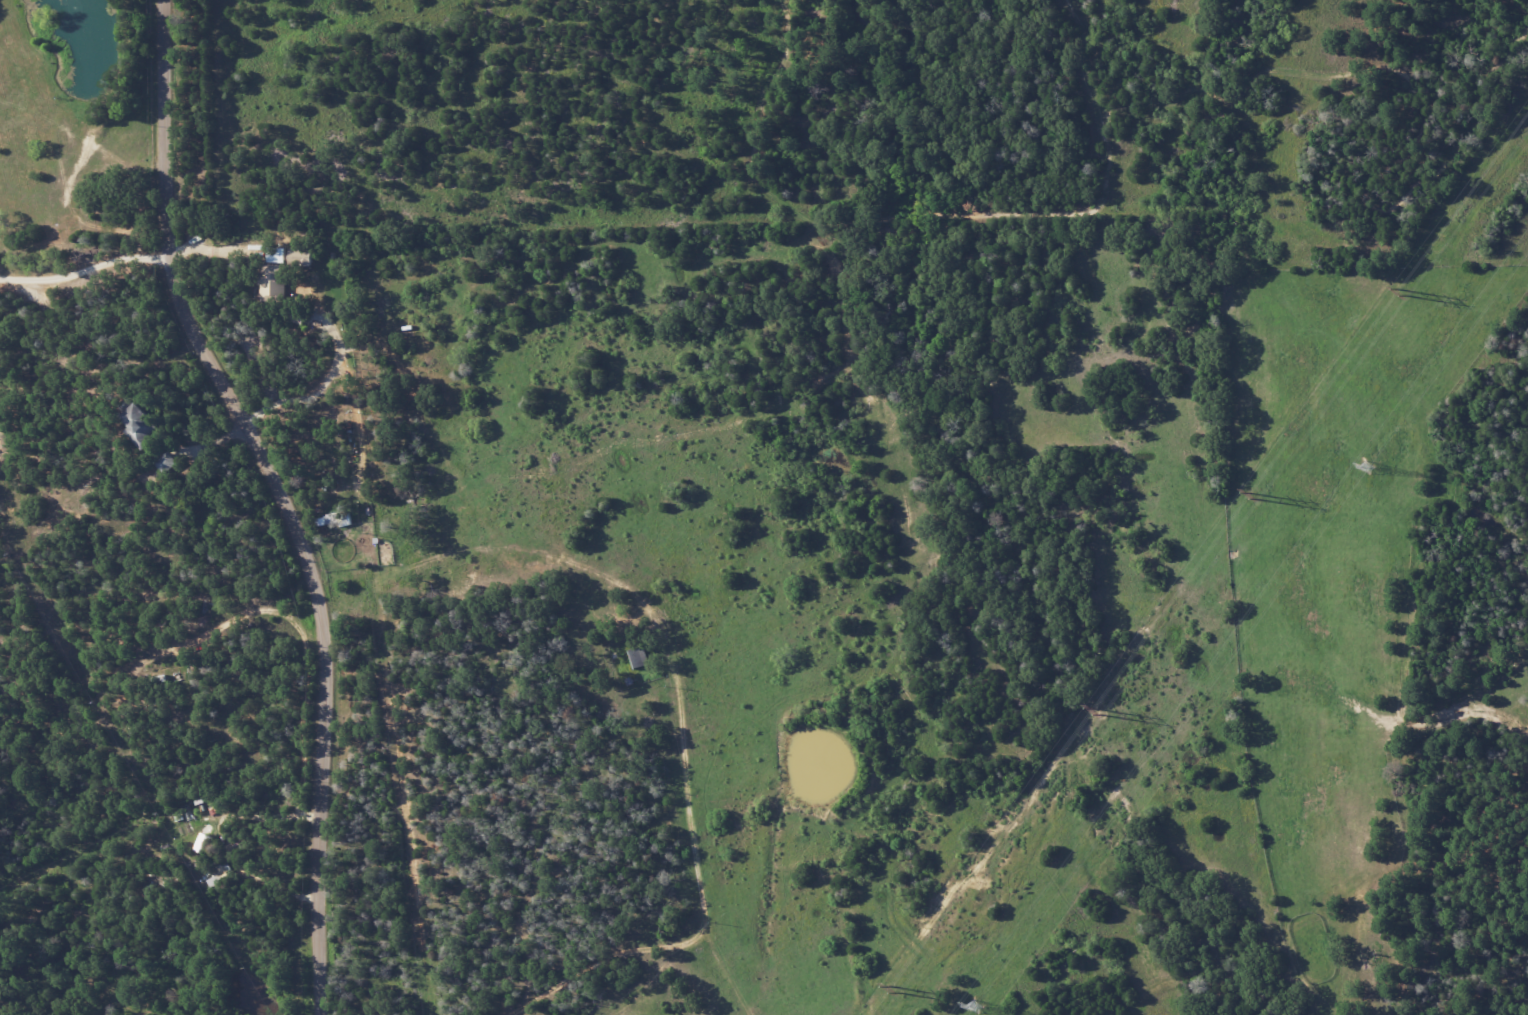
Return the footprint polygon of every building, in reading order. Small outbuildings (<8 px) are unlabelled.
[(285,247),(267,247),(267,263),(285,263),(285,247)] [(312,250),(289,249),(288,265),(311,266),(312,250)] [(285,269),(260,268),(260,296),(285,297),(285,269)] [(133,426),(129,430),(143,445),(163,427),(140,402),(125,416),(133,426)] [(178,464),(170,451),(155,461),(163,474),(178,464)] [(644,647),(630,652),(634,667),(648,663),(644,647)] [(192,849),(205,855),(213,838),(200,832),(192,849)] [(213,877),(206,879),(208,886),(234,876),(228,862),(210,869),(213,877)]
